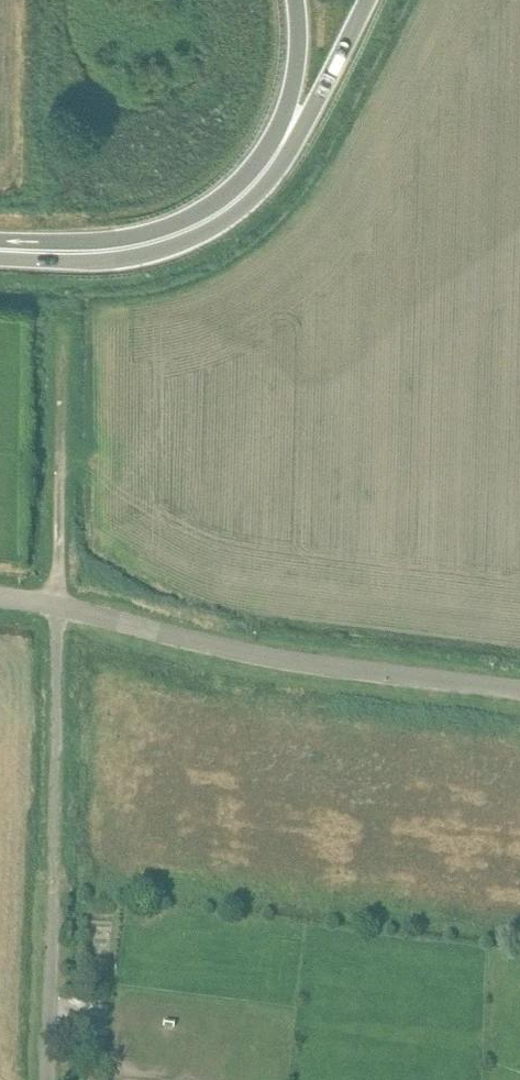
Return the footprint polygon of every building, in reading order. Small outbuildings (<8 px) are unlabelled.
[(92,1079),(108,1079),(110,1065),(93,1063),(92,1079)]
